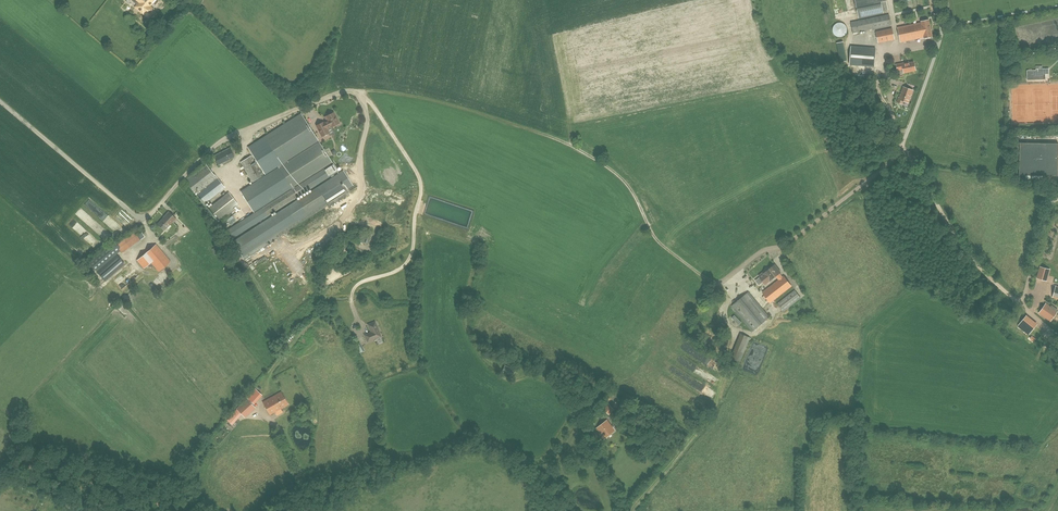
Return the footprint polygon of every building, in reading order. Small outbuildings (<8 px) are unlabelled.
[(141,9),(149,15),(153,10),(149,7),(154,0),(136,0),(143,6),(141,9)] [(883,13),(882,10),(888,9),(886,0),(855,0),(858,18),(883,13)] [(853,32),(891,25),(889,14),(851,22),(853,32)] [(929,20),(921,21),(921,23),(898,27),(901,42),(924,37),(924,38),(932,36),(929,20)] [(833,29),(832,30),(833,31),(833,32),(833,33),(833,34),(834,34),(835,35),(835,36),(836,36),(837,37),(838,37),(839,37),(840,37),(841,37),(842,37),(843,36),(844,36),(845,35),(845,34),(846,34),(846,33),(847,32),(847,31),(847,30),(847,29),(847,28),(846,27),(846,26),(845,25),(844,24),(843,23),(842,23),(841,23),(840,23),(839,23),(838,23),(837,23),(836,24),(835,24),(834,25),(834,26),(833,27),(833,28),(833,29)] [(894,39),(892,28),(876,32),(878,42),(894,39)] [(841,41),(835,42),(839,61),(845,60),(841,41)] [(849,64),(874,66),(876,48),(851,46),(849,64)] [(903,73),(908,72),(915,70),(914,62),(906,63),(906,62),(896,64),(898,70),(902,69),(903,73)] [(1035,78),(1046,77),(1046,74),(1049,74),(1049,68),(1042,68),(1042,66),(1036,66),(1036,70),(1027,70),(1027,77),(1035,76),(1035,78)] [(908,103),(910,98),(909,97),(910,95),(911,95),(913,90),(910,89),(909,89),(907,89),(907,88),(904,87),(900,97),(899,97),(897,102),(901,104),(902,101),(908,103)] [(323,122),(317,125),(322,136),(329,133),(330,135),(335,133),(332,127),(339,123),(334,112),(331,114),(330,114),(328,115),(327,116),(326,116),(325,117),(327,121),(324,122),(323,123),(323,122)] [(264,137),(248,147),(265,175),(281,164),(282,165),(287,161),(318,141),(301,113),(264,137)] [(292,189),(294,188),(293,187),(332,162),(319,141),(287,161),(282,165),(279,167),(240,191),(253,212),(292,188),(292,189)] [(1057,157),(1057,144),(1020,143),(1019,175),(1057,176),(1057,157)] [(218,165),(234,157),(230,148),(214,156),(218,165)] [(251,155),(240,162),(252,181),(263,175),(251,155)] [(226,231),(231,239),(338,171),(333,163),(294,188),(292,189),(226,231)] [(203,205),(225,188),(206,164),(184,181),(203,205)] [(354,188),(343,171),(232,242),(244,260),(354,188)] [(218,223),(239,207),(228,193),(207,209),(218,223)] [(166,215),(163,218),(170,224),(172,222),(173,223),(176,219),(169,211),(165,215),(166,215)] [(170,224),(163,218),(158,224),(164,230),(170,224)] [(114,241),(83,267),(87,271),(93,266),(95,269),(103,278),(122,261),(116,254),(122,249),(123,252),(145,237),(142,232),(137,235),(134,231),(117,244),(114,241)] [(169,262),(155,244),(135,259),(142,267),(148,262),(149,264),(151,263),(157,271),(169,262)] [(781,272),(775,265),(767,271),(773,278),(776,276),(779,280),(782,277),(779,273),(781,272)] [(1040,267),(1037,278),(1046,281),(1050,269),(1040,267)] [(765,271),(759,275),(760,277),(765,284),(773,278),(767,271),(766,272),(765,271)] [(118,284),(125,277),(121,274),(115,281),(118,284)] [(779,280),(771,286),(763,293),(770,302),(791,286),(784,276),(782,277),(779,280)] [(795,290),(777,304),(783,312),(801,298),(795,290)] [(769,317),(749,292),(732,306),(752,331),(769,317)] [(1046,303),(1039,313),(1051,321),(1056,314),(1055,313),(1057,311),(1050,307),(1046,303)] [(737,325),(740,322),(733,314),(730,317),(737,325)] [(1016,325),(1027,334),(1036,324),(1025,314),(1016,325)] [(375,322),(369,325),(372,332),(365,335),(368,342),(381,336),(375,322)] [(729,358),(739,362),(748,337),(738,333),(729,358)] [(513,365),(515,358),(509,356),(506,362),(513,365)] [(520,367),(531,371),(533,364),(523,361),(520,367)] [(505,365),(502,372),(511,377),(514,370),(505,365)] [(263,402),(270,415),(288,404),(281,392),(263,402)] [(245,417),(255,408),(247,399),(237,408),(245,417)] [(614,410),(609,404),(604,410),(609,415),(614,410)] [(238,419),(232,414),(227,420),(232,425),(238,419)] [(605,437),(615,430),(607,420),(598,428),(605,437)]
